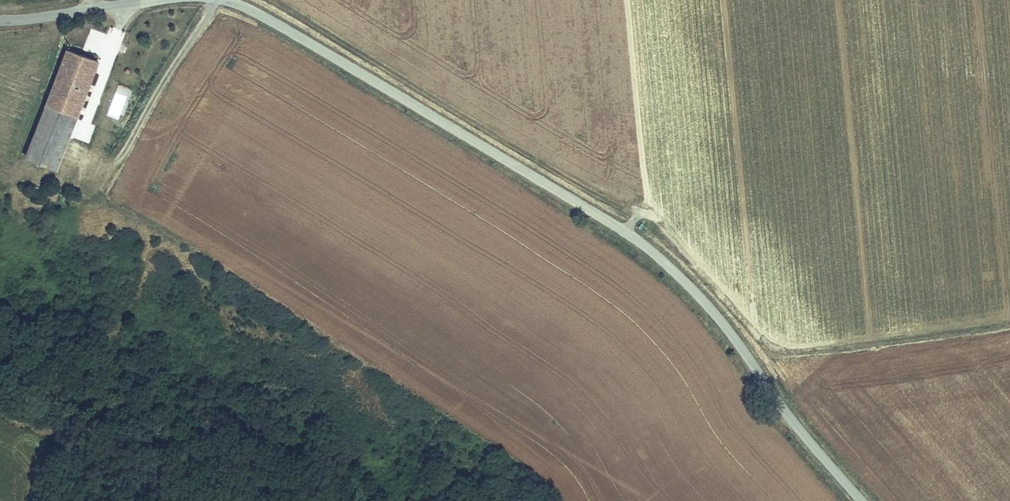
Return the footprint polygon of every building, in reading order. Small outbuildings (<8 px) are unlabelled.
[(97,59),(68,48),(63,61),(27,157),(55,167),(74,119),(76,119),(99,63),(97,59)]
